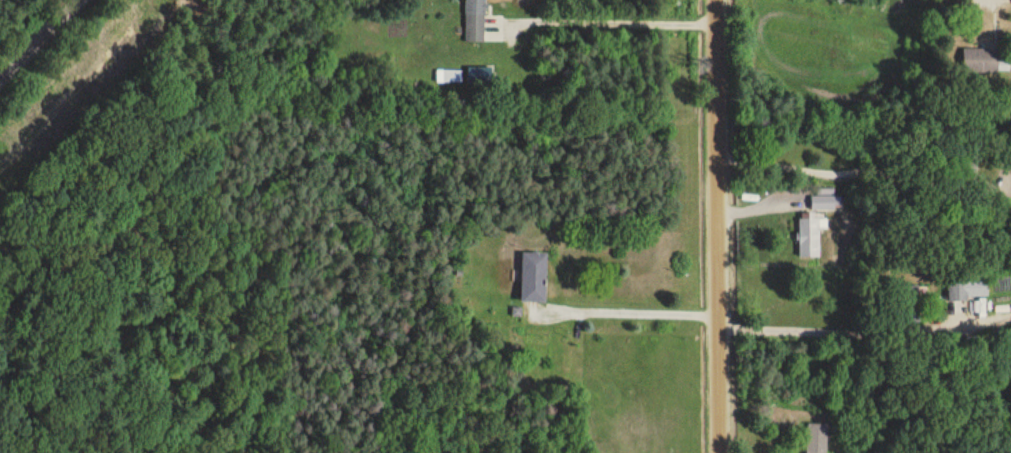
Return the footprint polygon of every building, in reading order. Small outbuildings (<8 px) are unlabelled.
[(485,42),(486,0),(467,0),(467,41),(485,42)] [(904,0),(892,0),(892,13),(904,13),(904,0)] [(999,49),(966,49),(966,72),(999,72),(999,49)] [(461,82),(461,71),(444,71),(444,82),(461,82)] [(812,209),(836,209),(836,196),(812,196),(812,209)] [(826,227),(826,218),(799,218),(799,257),(820,257),(820,227),(826,227)] [(523,302),(547,302),(547,252),(523,252),(523,302)] [(968,278),(949,278),(949,299),(968,299),(968,278)] [(807,423),(807,452),(827,452),(828,423),(807,423)]
